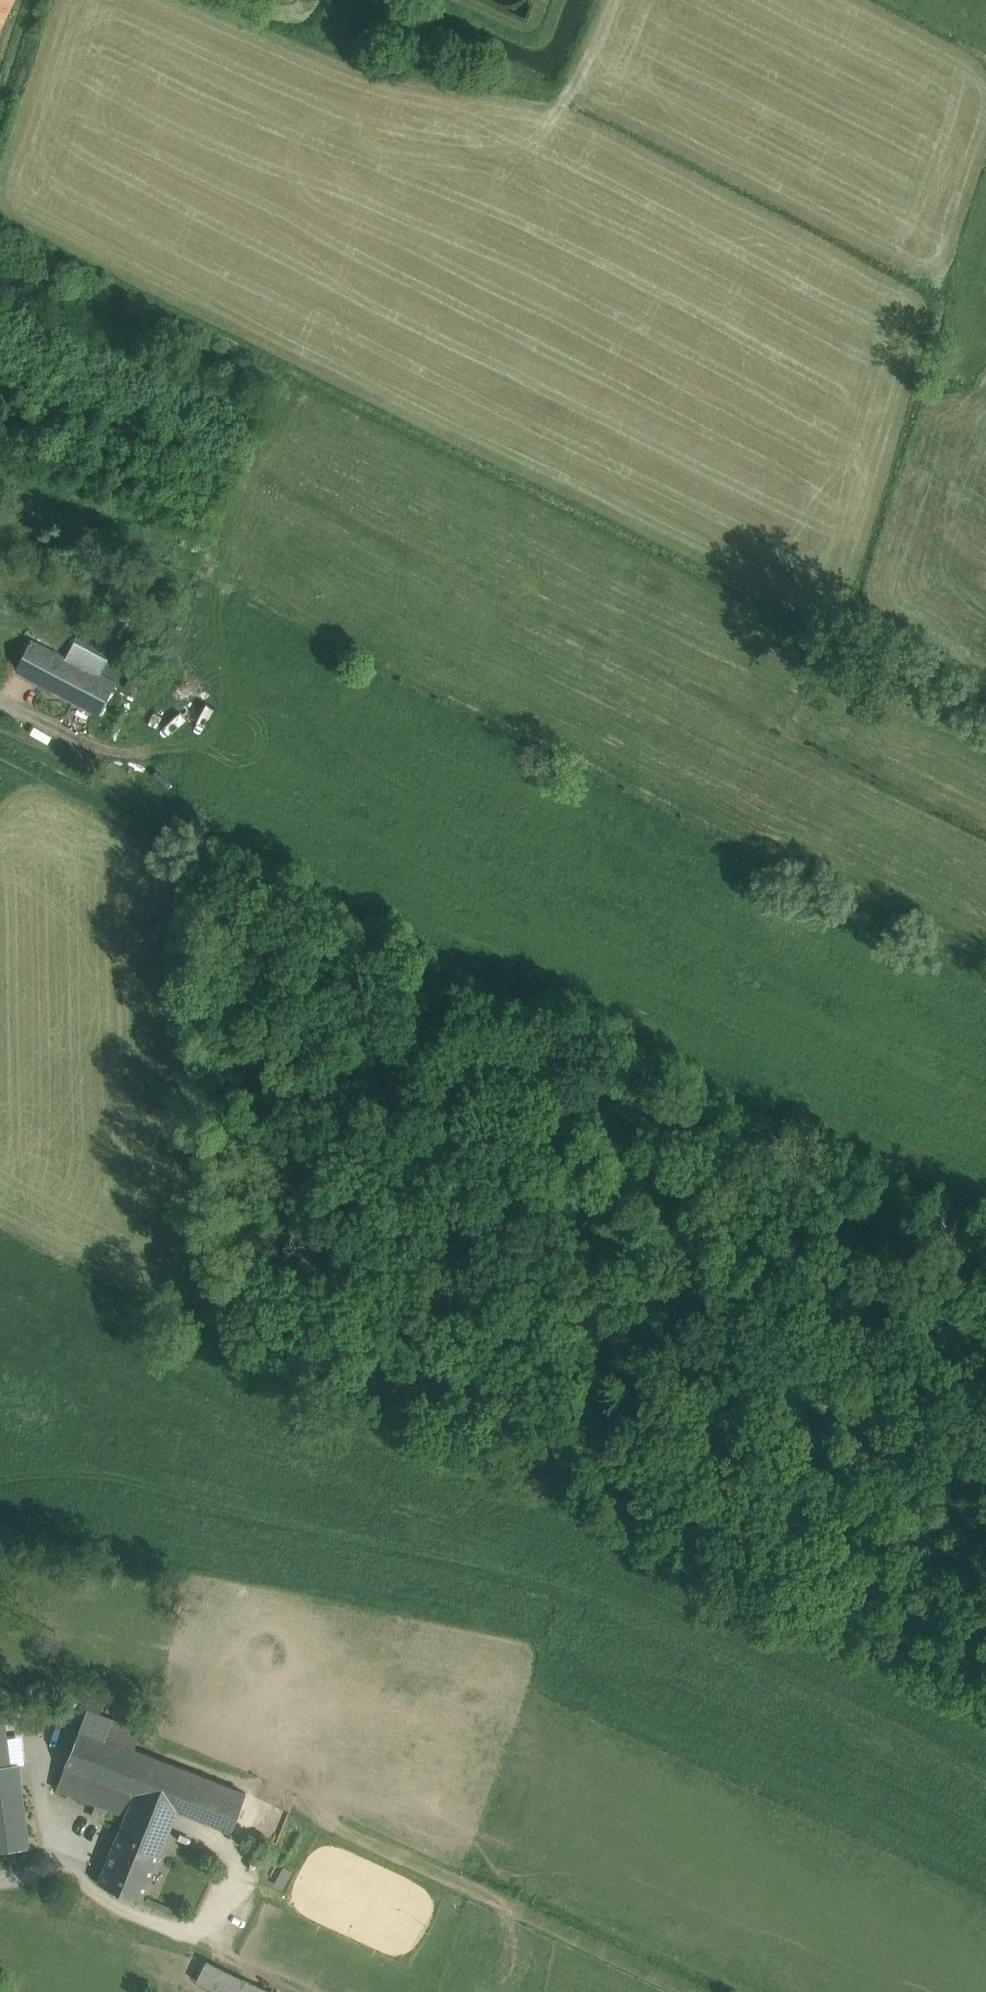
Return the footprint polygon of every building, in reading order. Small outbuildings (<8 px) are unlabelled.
[(1,28),(14,0),(0,0),(0,28),(1,28)] [(31,639),(15,671),(98,714),(116,684),(99,675),(107,660),(73,643),(65,656),(31,639)] [(87,1712),(81,1728),(106,1738),(112,1722),(87,1712)] [(106,1738),(81,1728),(57,1787),(96,1803),(109,1808),(127,1815),(99,1882),(142,1899),(178,1810),(232,1831),(246,1794),(106,1738)] [(25,1734),(5,1736),(9,1766),(18,1764),(29,1763),(25,1734)] [(29,1846),(18,1764),(9,1766),(5,1736),(0,1736),(0,1850),(29,1846)] [(109,1808),(96,1803),(92,1815),(104,1820),(109,1808)] [(199,1963),(192,1979),(221,1991),(264,1991),(199,1963)]
